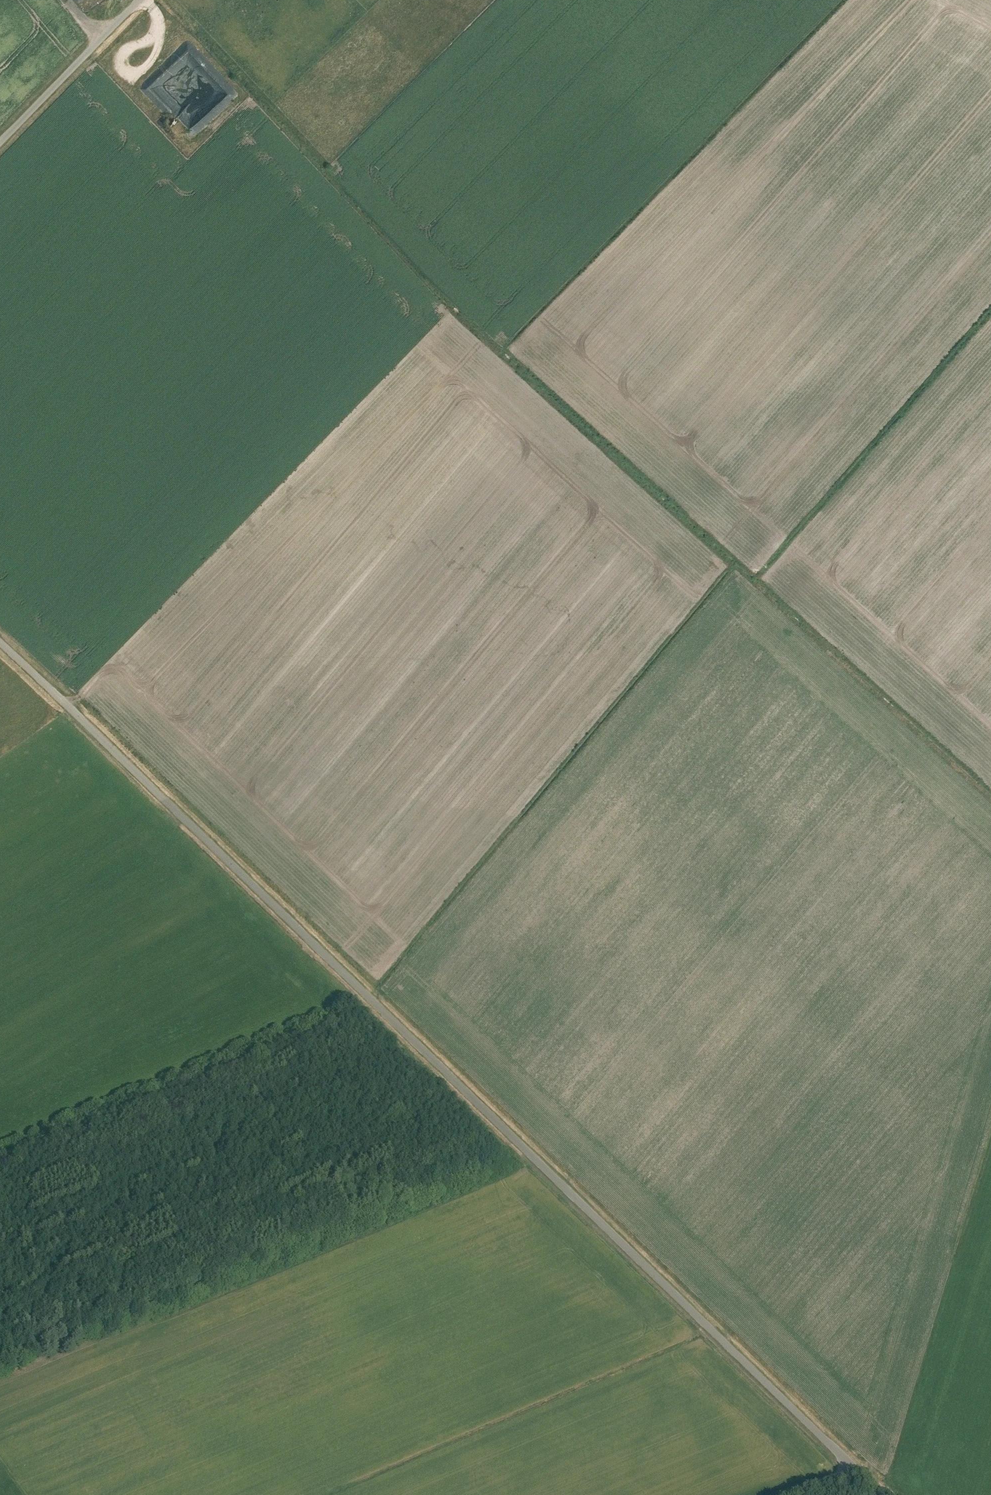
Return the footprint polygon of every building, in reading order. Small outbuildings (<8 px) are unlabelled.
[(189,122),(228,104),(228,103),(233,101),(218,70),(208,75),(212,82),(178,98),(181,105),(189,122)]
